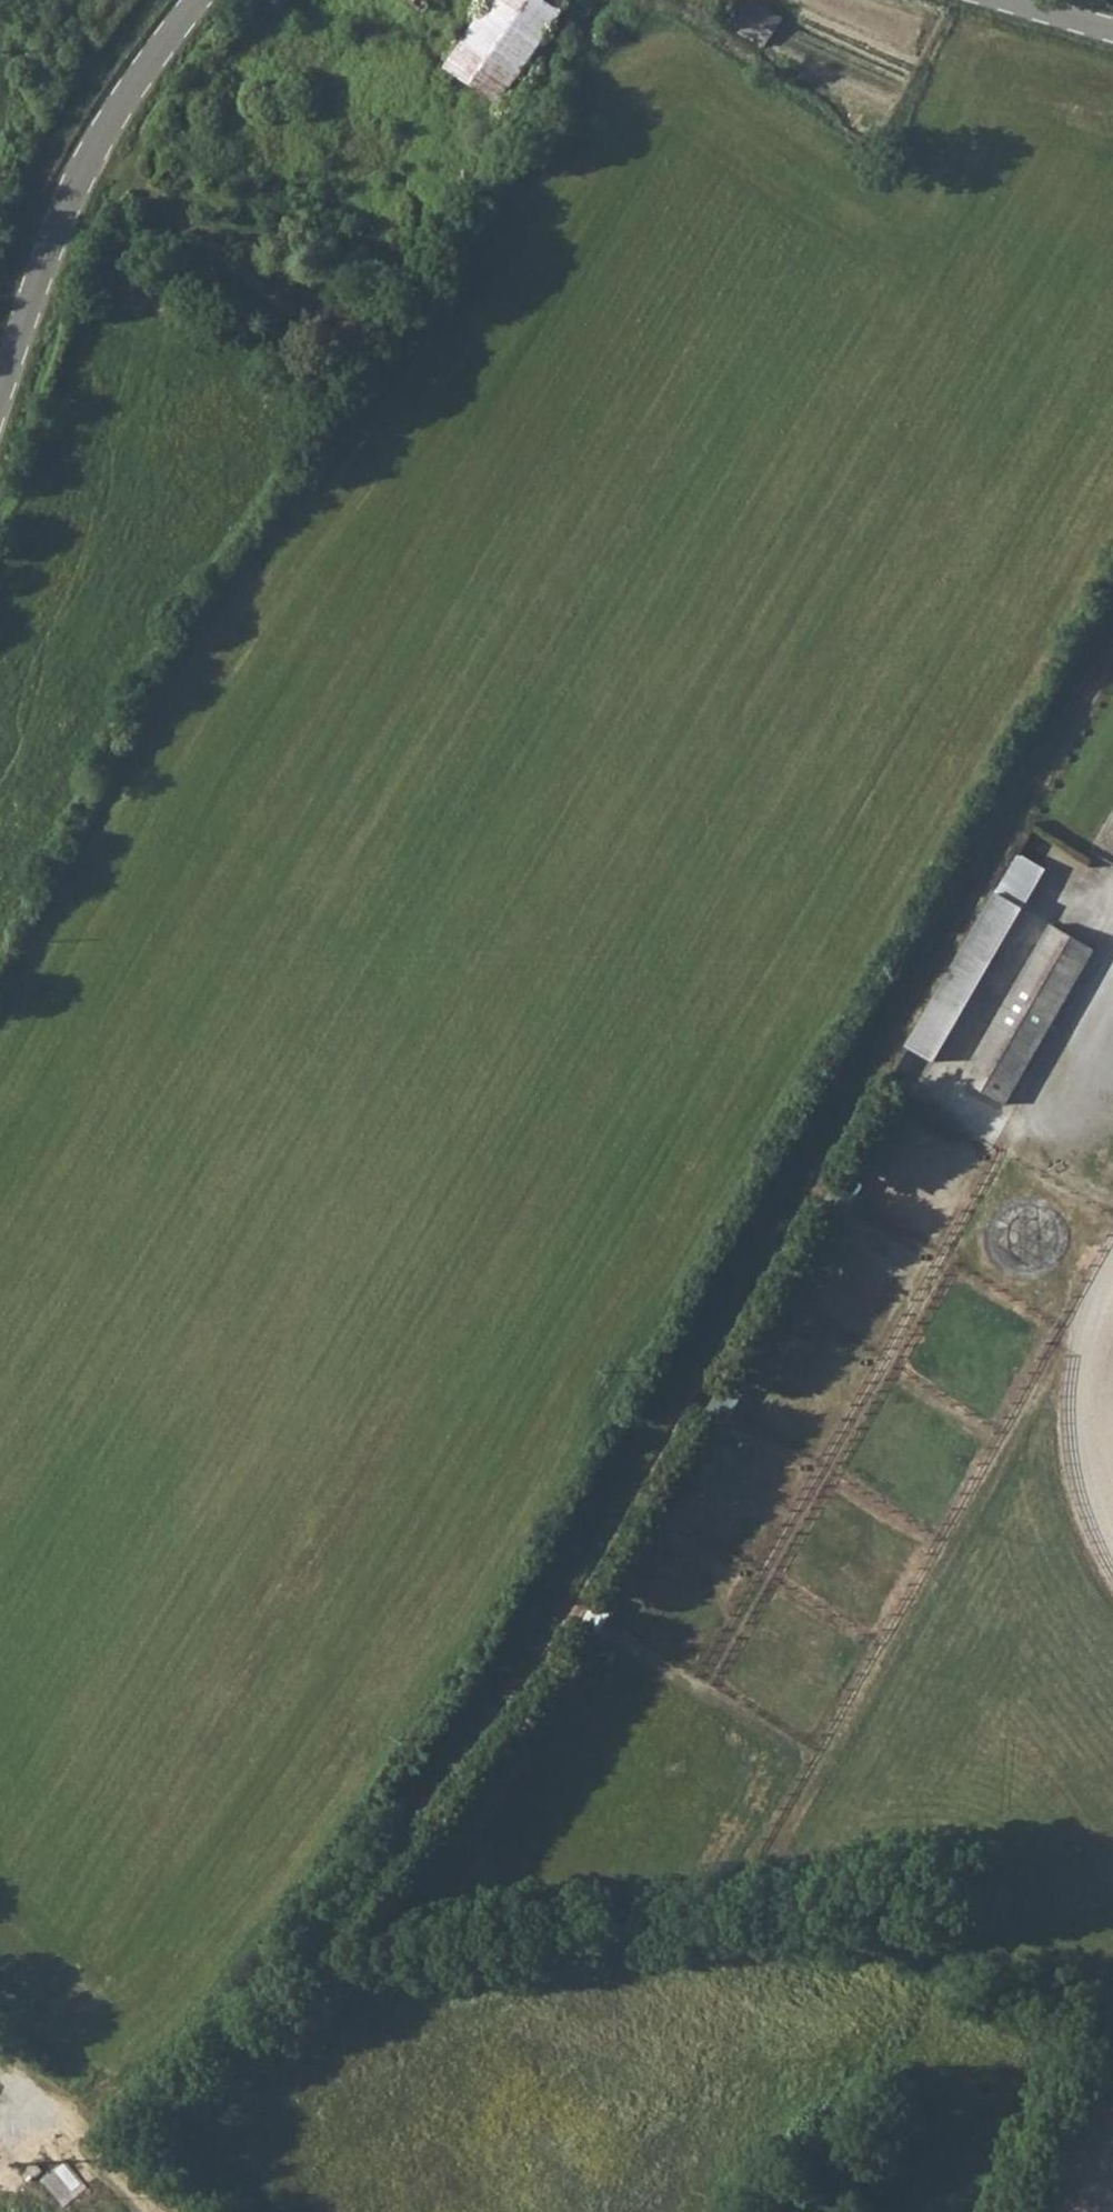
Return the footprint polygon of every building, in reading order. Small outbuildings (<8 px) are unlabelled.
[(453,53),(467,63),(506,92),(574,0),(491,0),(453,53)] [(787,16),(760,0),(759,0),(742,28),(770,44),(787,16)] [(1017,850),(914,1049),(943,1064),(1046,865),(1017,850)] [(1051,925),(964,1078),(1008,1103),(1023,1077),(1017,1072),(1075,969),(1081,973),(1094,949),(1051,925)]
